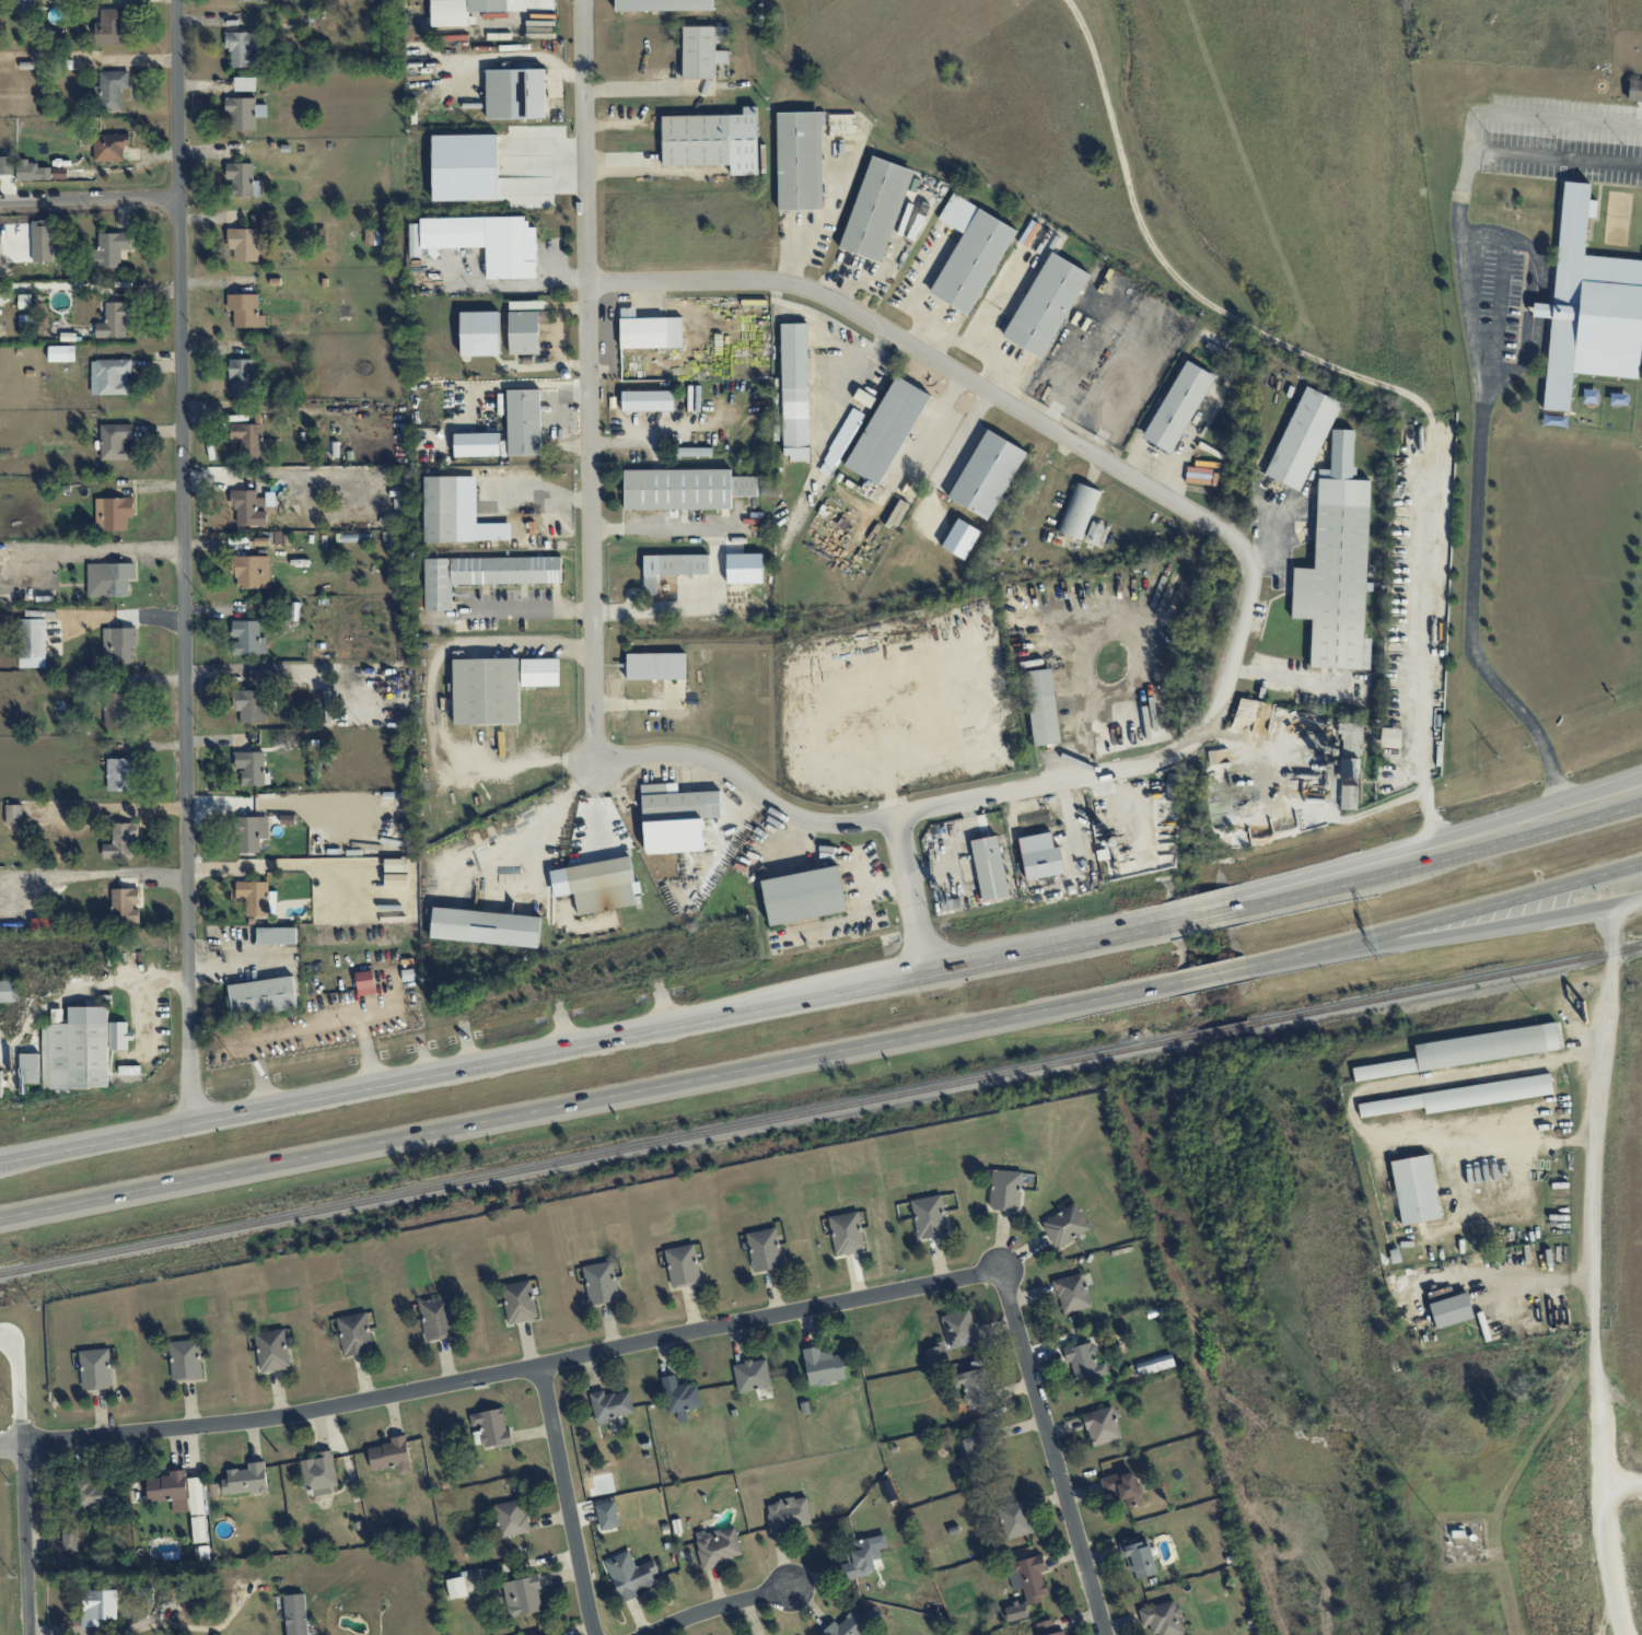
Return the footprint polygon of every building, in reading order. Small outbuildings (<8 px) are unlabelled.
[(32,0),(16,0),(17,12),(32,11),(32,0)] [(431,26),(468,26),(468,12),(508,11),(507,0),(431,0),(431,26)] [(615,12),(713,10),(713,0),(615,0),(615,12)] [(100,8),(100,22),(94,22),(94,45),(125,44),(125,8),(100,8)] [(682,79),(715,79),(715,63),(728,63),(729,50),(715,50),(715,43),(727,43),(727,26),(683,26),(682,79)] [(232,68),(258,67),(257,32),(225,33),(226,50),(231,49),(232,68)] [(486,119),(545,118),(544,69),(486,70),(486,119)] [(121,89),(129,88),(128,70),(99,71),(100,85),(93,86),(94,111),(122,110),(121,89)] [(1628,80),(1628,102),(1641,102),(1641,81),(1628,80)] [(663,166),(730,165),(730,175),(758,175),(757,106),(743,107),(743,115),(662,116),(663,166)] [(776,113),(778,210),(823,209),(821,112),(776,113)] [(854,115),(829,114),(829,134),(854,135),(854,115)] [(94,134),(94,162),(124,161),(124,145),(129,145),(129,133),(94,134)] [(913,170),(870,156),(840,249),(882,263),(913,170)] [(17,181),(51,180),(51,167),(38,168),(37,160),(17,161),(17,181)] [(227,179),(232,179),(232,197),(254,196),(253,163),(226,164),(227,179)] [(53,178),(66,178),(66,169),(53,169),(53,178)] [(1641,329),(1641,260),(1584,255),(1587,217),(1595,218),(1597,200),(1589,200),(1590,184),(1563,182),(1553,304),(1533,303),(1532,316),(1550,318),(1543,409),(1569,411),(1572,373),(1638,378),(1641,329)] [(930,294),(971,315),(1016,227),(951,194),(938,220),(961,231),(930,294)] [(420,218),(421,248),(486,247),(486,279),(536,278),(535,227),(527,227),(527,217),(420,218)] [(32,235),(33,262),(50,262),(49,223),(24,223),(24,236),(32,235)] [(365,245),(380,245),(380,227),(365,227),(365,245)] [(227,249),(234,249),(234,260),(262,261),(262,229),(228,228),(227,249)] [(131,249),(131,232),(98,233),(98,250),(91,250),(91,268),(121,268),(121,249),(131,249)] [(1003,338),(1042,359),(1089,273),(1049,251),(1003,338)] [(19,309),(33,308),(32,294),(19,295),(19,309)] [(258,294),(227,295),(227,310),(234,310),(234,327),(266,327),(266,315),(258,315),(258,294)] [(96,337),(127,338),(128,302),(106,302),(105,322),(96,322),(96,337)] [(682,317),(635,318),(635,308),(620,308),(621,348),(683,347),(682,317)] [(460,312),(461,356),(500,355),(499,311),(460,312)] [(538,311),(509,312),(509,354),(539,354),(538,311)] [(810,459),(807,323),(781,324),(783,460),(810,459)] [(49,362),(76,361),(75,345),(49,346),(49,362)] [(253,359),(230,359),(230,396),(254,395),(253,359)] [(1214,374),(1184,359),(1143,439),(1173,454),(1214,374)] [(91,360),(92,394),(128,394),(128,373),(132,373),(132,360),(91,360)] [(929,395),(895,376),(844,467),(878,486),(929,395)] [(1266,476),(1302,491),(1340,401),(1304,386),(1266,476)] [(853,398),(870,408),(876,398),(858,388),(853,398)] [(509,455),(541,454),(540,389),(507,390),(509,455)] [(622,392),(622,411),(674,410),(674,390),(622,392)] [(101,424),(101,460),(127,459),(127,441),(132,440),(132,424),(101,424)] [(229,440),(240,440),(240,458),(262,459),(263,424),(230,424),(229,440)] [(1027,451),(986,429),(948,498),(989,521),(1027,451)] [(1310,668),(1370,669),(1371,638),(1364,638),(1369,480),(1353,480),(1354,430),(1331,429),(1330,469),(1318,469),(1314,568),(1293,567),(1291,618),(1311,619),(1310,668)] [(455,457),(500,456),(500,433),(455,434),(455,457)] [(712,456),(712,448),(677,447),(677,456),(712,456)] [(624,510),(731,509),(731,496),(757,496),(757,476),(731,476),(731,469),(624,470),(624,510)] [(457,476),(424,477),(425,542),(458,542),(457,476)] [(1082,541),(1100,491),(1076,482),(1058,532),(1082,541)] [(237,525),(266,525),(266,509),(266,497),(256,497),(256,490),(230,490),(231,508),(237,508),(237,525)] [(96,497),(95,530),(126,531),(127,516),(134,516),(134,498),(96,497)] [(942,547),(965,560),(981,531),(957,518),(942,547)] [(1104,525),(1092,521),(1085,539),(1098,544),(1104,525)] [(511,540),(511,523),(472,523),(473,540),(511,540)] [(643,556),(644,595),(658,595),(658,575),(709,574),(708,554),(643,556)] [(269,589),(270,556),(235,555),(234,588),(269,589)] [(562,583),(562,556),(425,558),(426,611),(452,610),(451,585),(562,583)] [(129,597),(128,579),(137,579),(136,563),(87,563),(88,597),(129,597)] [(46,667),(45,619),(20,620),(20,668),(46,667)] [(267,654),(266,637),(260,637),(260,620),(232,621),(233,640),(233,639),(233,654),(267,654)] [(135,628),(103,628),(104,664),(136,664),(135,628)] [(685,653),(626,653),(626,680),(685,679),(685,653)] [(454,725),(520,724),(518,658),(453,659),(454,725)] [(559,685),(559,658),(521,659),(521,686),(559,685)] [(1033,746),(1059,743),(1052,668),(1025,671),(1033,746)] [(250,685),(277,686),(277,669),(250,669),(250,685)] [(234,690),(233,711),(240,711),(240,722),(263,723),(264,690),(234,690)] [(126,727),(125,693),(104,694),(105,728),(126,727)] [(1358,757),(1360,724),(1342,723),(1341,757),(1358,757)] [(1400,748),(1401,728),(1381,728),(1380,747),(1400,748)] [(265,785),(264,751),(235,752),(235,769),(241,769),(242,786),(265,785)] [(107,791),(134,790),(134,758),(107,759),(107,791)] [(1358,758),(1339,758),(1340,809),(1358,809),(1358,758)] [(1176,774),(1166,774),(1167,798),(1177,797),(1176,774)] [(642,784),(645,854),(703,851),(701,818),(721,817),(720,790),(678,792),(677,783),(642,784)] [(6,825),(23,824),(22,804),(6,805),(6,825)] [(268,839),(268,816),(237,817),(238,853),(260,852),(260,839),(268,839)] [(133,857),(133,842),(139,842),(138,823),(112,823),(113,844),(103,844),(103,858),(133,857)] [(1018,838),(1026,880),(1065,873),(1060,846),(1053,848),(1051,832),(1018,838)] [(982,901),(1009,896),(998,835),(970,840),(982,901)] [(550,869),(554,896),(575,893),(578,914),(636,906),(634,894),(641,893),(640,881),(634,882),(631,857),(550,869)] [(385,871),(408,872),(408,859),(386,858),(385,871)] [(770,925),(846,911),(838,866),(761,880),(770,925)] [(276,916),(276,891),(268,891),(268,881),(236,881),(236,898),(246,898),(246,916),(276,916)] [(112,909),(105,909),(105,922),(139,921),(139,906),(140,906),(139,888),(111,889),(112,909)] [(538,948),(541,917),(434,907),(430,938),(538,948)] [(257,928),(257,944),(296,944),(296,927),(257,928)] [(358,996),(375,994),(373,971),(356,972),(358,996)] [(297,1009),(293,976),(228,984),(232,1017),(297,1009)] [(18,1002),(18,981),(0,981),(0,1002),(18,1002)] [(107,1006),(69,1007),(69,1024),(42,1024),(42,1054),(22,1054),(22,1083),(42,1083),(42,1089),(109,1089),(107,1006)] [(109,1050),(127,1050),(127,1040),(133,1040),(134,1032),(127,1032),(127,1022),(110,1022),(109,1050)] [(1354,1081),(1560,1050),(1556,1023),(1414,1044),(1416,1058),(1352,1067),(1354,1081)] [(140,1066),(119,1066),(119,1074),(140,1074),(140,1066)] [(1360,1117),(1424,1108),(1425,1112),(1553,1095),(1550,1075),(1358,1101),(1360,1117)] [(1390,1161),(1401,1225),(1441,1218),(1430,1154),(1390,1161)] [(1021,1171),(991,1170),(990,1210),(1020,1211),(1021,1171)] [(910,1200),(918,1239),(948,1233),(940,1194),(910,1200)] [(1041,1223),(1056,1249),(1090,1229),(1076,1203),(1041,1223)] [(836,1256),(866,1250),(858,1210),(828,1217),(836,1256)] [(782,1268),(778,1228),(748,1232),(752,1271),(782,1268)] [(664,1250),(672,1288),(702,1282),(694,1243),(664,1250)] [(619,1301),(614,1262),(583,1265),(588,1304),(619,1301)] [(1090,1308),(1084,1274),(1055,1279),(1060,1313),(1090,1308)] [(500,1286),(509,1325),(538,1318),(529,1279),(500,1286)] [(1473,1319),(1467,1293),(1429,1302),(1435,1328),(1473,1319)] [(425,1341),(454,1336),(447,1297),(419,1302),(425,1341)] [(940,1317),(950,1349),(979,1341),(969,1308),(940,1317)] [(338,1317),(342,1355),(372,1352),(368,1313),(338,1317)] [(254,1333),(260,1372),(290,1368),(284,1329),(254,1333)] [(201,1379),(200,1340),(170,1341),(171,1380),(201,1379)] [(1076,1382),(1109,1374),(1105,1362),(1098,1364),(1092,1341),(1063,1349),(1067,1363),(1071,1362),(1076,1382)] [(948,1359),(944,1343),(924,1348),(927,1364),(948,1359)] [(802,1349),(809,1386),(846,1380),(841,1351),(821,1354),(819,1346),(802,1349)] [(80,1350),(82,1390),(112,1388),(110,1349),(80,1350)] [(1174,1367),(1172,1355),(1136,1362),(1139,1374),(1174,1367)] [(774,1398),(766,1358),(732,1364),(738,1393),(755,1389),(757,1401),(774,1398)] [(968,1410),(989,1405),(980,1368),(950,1375),(954,1388),(962,1386),(968,1410)] [(661,1377),(667,1414),(677,1412),(679,1422),(688,1420),(687,1410),(701,1407),(697,1383),(677,1386),(675,1374),(661,1377)] [(589,1393),(597,1426),(609,1423),(608,1419),(635,1412),(629,1390),(605,1396),(603,1390),(589,1393)] [(1091,1446),(1121,1439),(1113,1406),(1083,1413),(1091,1446)] [(469,1414),(472,1429),(473,1429),(476,1445),(485,1444),(486,1449),(513,1444),(510,1428),(506,1429),(502,1408),(469,1414)] [(371,1470),(396,1466),(397,1474),(411,1472),(406,1435),(390,1437),(391,1444),(368,1447),(371,1470)] [(963,1438),(966,1460),(981,1458),(978,1436),(963,1438)] [(299,1461),(306,1495),(339,1489),(332,1450),(316,1453),(317,1457),(299,1461)] [(268,1490),(265,1461),(247,1463),(248,1468),(227,1470),(228,1479),(221,1480),(223,1494),(268,1490)] [(148,1502),(172,1500),(173,1513),(191,1512),(193,1543),(207,1542),(202,1477),(186,1478),(185,1469),(169,1471),(170,1477),(146,1478),(148,1502)] [(1104,1494),(1114,1492),(1116,1501),(1126,1499),(1127,1506),(1142,1503),(1134,1470),(1100,1478),(1104,1494)] [(115,1509),(115,1484),(76,1483),(75,1508),(115,1509)] [(811,1526),(807,1496),(766,1502),(770,1532),(811,1526)] [(998,1507),(1008,1539),(1035,1531),(1025,1499),(998,1507)] [(499,1536),(528,1533),(525,1500),(496,1503),(499,1536)] [(601,1531),(620,1526),(614,1501),(595,1505),(601,1531)] [(742,1559),(735,1526),(695,1534),(701,1567),(742,1559)] [(63,1552),(78,1551),(78,1530),(63,1530),(63,1552)] [(1124,1540),(1133,1580),(1157,1574),(1148,1540),(1139,1542),(1137,1536),(1124,1540)] [(840,1564),(842,1580),(875,1574),(869,1538),(853,1541),(855,1553),(848,1554),(849,1563),(840,1564)] [(636,1566),(629,1550),(604,1560),(622,1603),(638,1596),(636,1591),(656,1583),(653,1574),(658,1572),(653,1559),(636,1566)] [(1006,1564),(1013,1590),(1023,1588),(1027,1606),(1043,1602),(1041,1594),(1047,1593),(1041,1571),(1046,1571),(1041,1555),(1006,1564)] [(543,1611),(537,1575),(502,1582),(509,1617),(543,1611)] [(446,1580),(450,1599),(468,1596),(464,1576),(446,1580)] [(83,1627),(106,1626),(105,1619),(117,1618),(117,1590),(82,1591),(83,1627)] [(202,1593),(180,1600),(184,1611),(206,1604),(202,1593)] [(305,1594),(284,1595),(287,1634),(308,1634),(305,1594)] [(1175,1599),(1138,1609),(1142,1626),(1152,1623),(1155,1634),(1180,1634),(1184,1634),(1175,1599)] [(826,1634),(862,1634),(883,1615),(873,1605),(860,1616),(854,1609),(838,1624),(834,1620),(823,1631),(826,1634)] [(1055,1633),(1051,1619),(1035,1623),(1038,1634),(1065,1634),(1064,1630),(1055,1633)]
